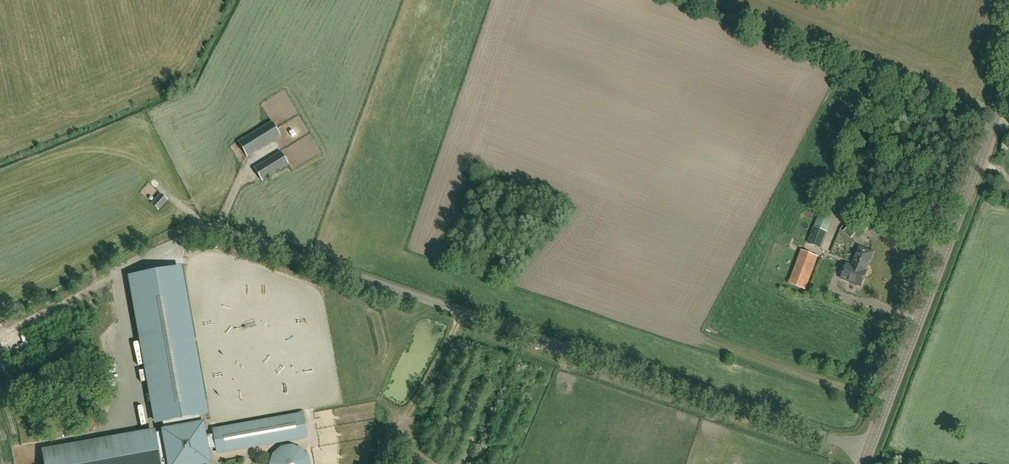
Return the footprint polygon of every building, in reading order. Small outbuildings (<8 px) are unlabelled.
[(247,156),(280,136),(271,122),(239,142),(247,156)] [(262,180),(288,164),(280,152),(255,168),(262,180)] [(168,201),(159,193),(150,202),(158,210),(168,201)] [(820,213),(833,218),(835,211),(823,206),(822,206),(820,213)] [(827,232),(814,227),(808,243),(821,248),(827,232)] [(848,227),(844,232),(850,237),(854,232),(848,227)] [(858,284),(861,286),(867,272),(865,271),(870,259),(871,259),(873,253),(860,247),(852,266),(847,264),(842,278),(852,282),(851,283),(858,285),(858,284)] [(818,256),(801,250),(789,283),(806,290),(818,256)] [(201,423),(200,414),(205,413),(179,269),(131,278),(156,422),(162,421),(163,430),(163,431),(153,433),(153,431),(44,451),(47,463),(202,463),(209,463),(207,450),(217,448),(217,452),(305,436),(302,415),(213,430),(214,434),(204,436),(202,423),(201,423)] [(307,457),(300,450),(291,446),(281,448),(274,454),(271,463),(308,463),(307,457)]
